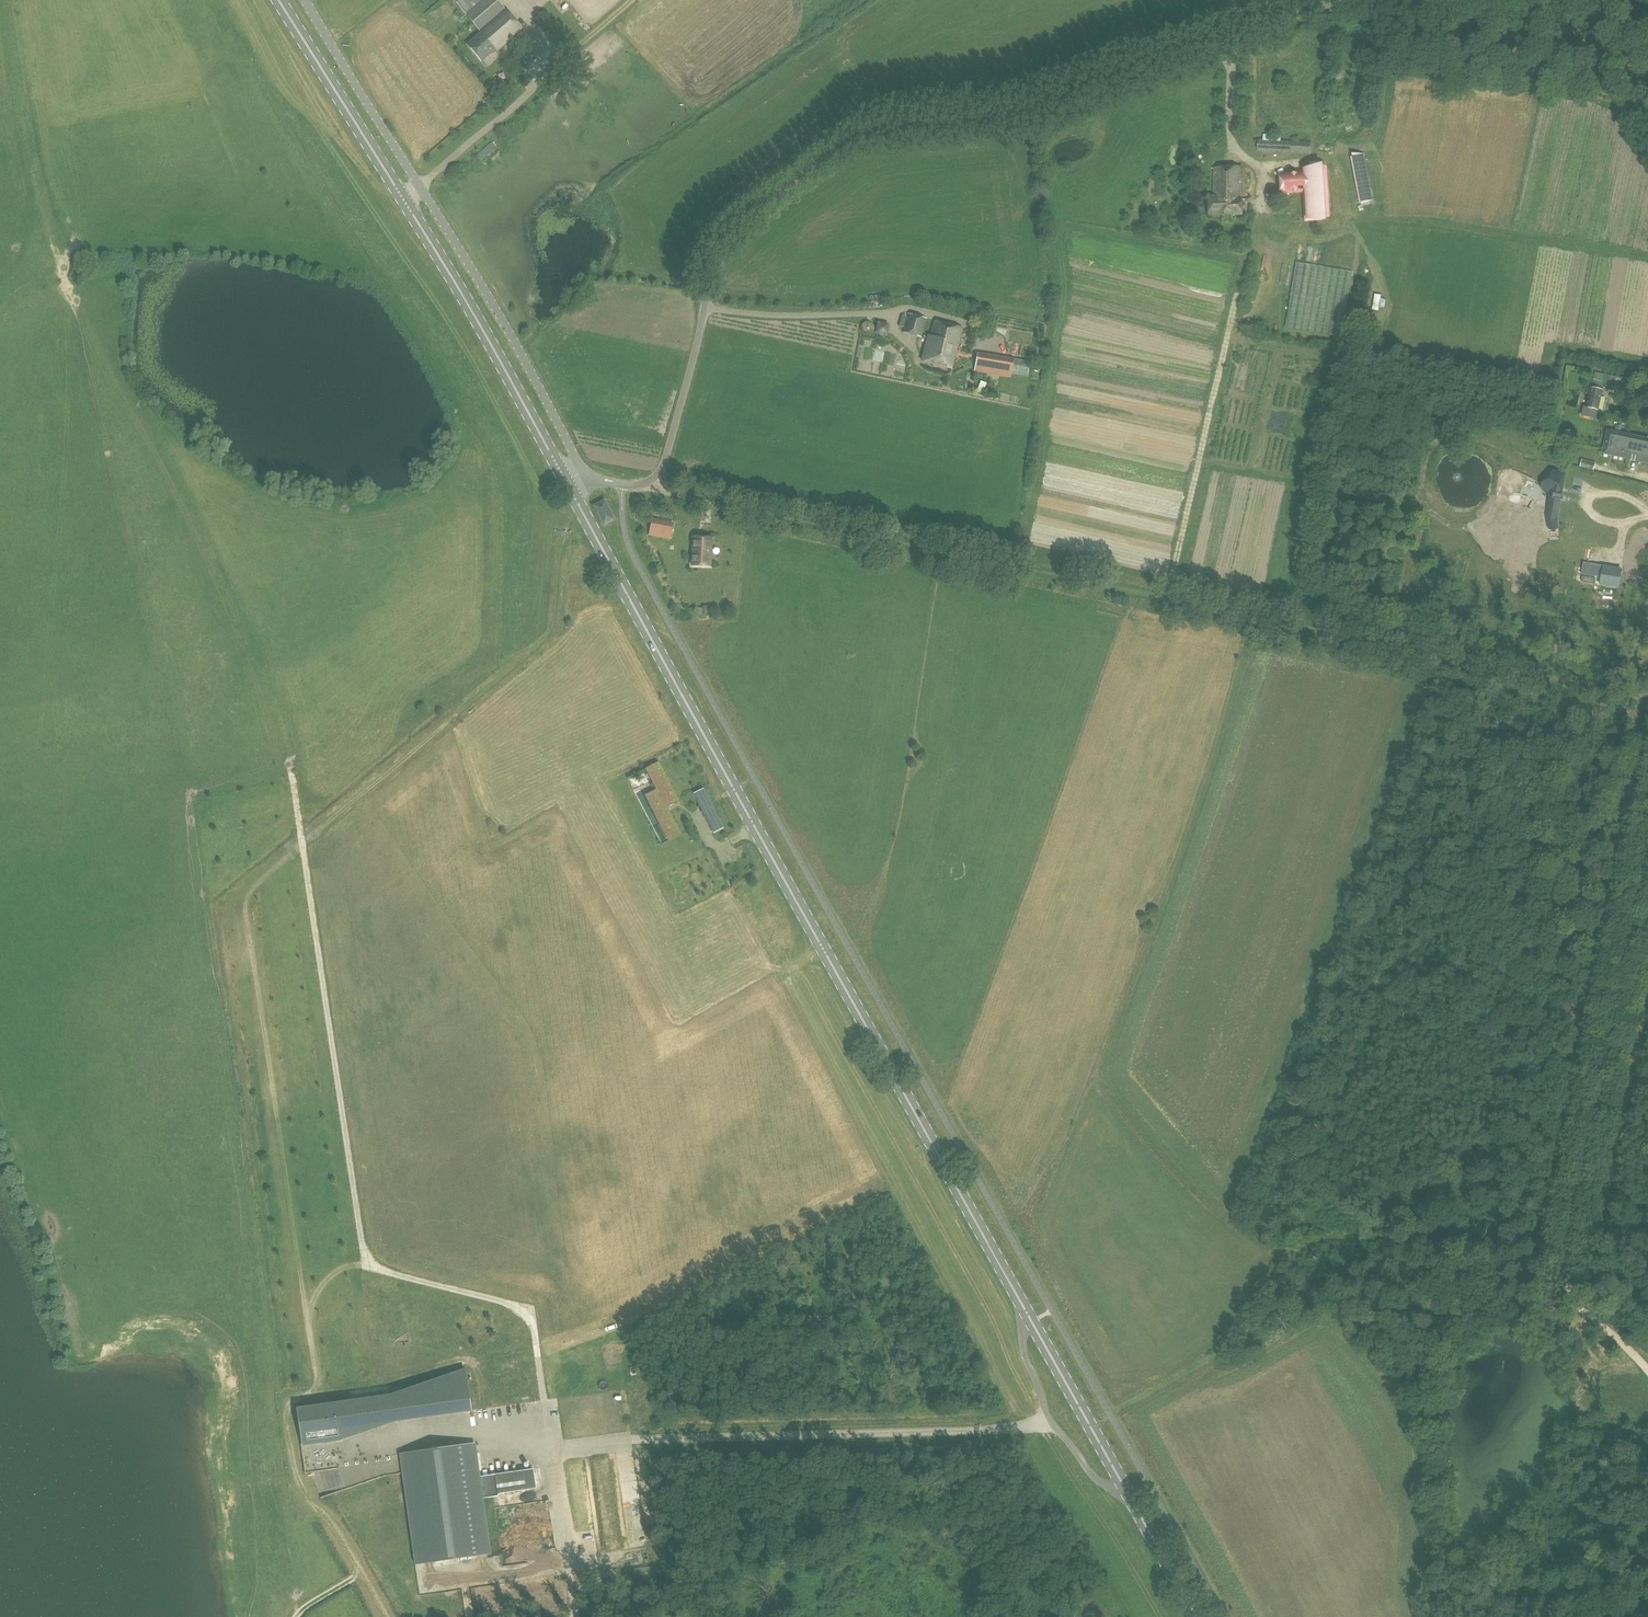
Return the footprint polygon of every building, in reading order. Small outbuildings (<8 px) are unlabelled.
[(482,32),(468,44),(482,61),(496,49),(498,51),(522,30),(496,0),(454,0),(482,32)] [(1369,135),(1378,135),(1378,122),(1370,122),(1369,135)] [(1258,140),(1258,152),(1311,154),(1312,142),(1258,140)] [(481,153),(486,158),(500,145),(496,141),(481,153)] [(1318,143),(1317,155),(1335,156),(1335,144),(1318,143)] [(1373,200),(1364,154),(1353,156),(1353,158),(1351,158),(1356,184),(1358,183),(1361,203),(1373,200)] [(1308,192),(1309,222),(1327,221),(1327,213),(1333,213),(1331,159),(1323,160),(1323,156),(1304,157),(1304,169),(1282,170),(1283,193),(1308,192)] [(1243,213),(1243,168),(1215,168),(1216,194),(1211,194),(1211,213),(1243,213)] [(1278,206),(1273,211),(1283,220),(1288,214),(1278,206)] [(1298,262),(1287,327),(1342,338),(1353,271),(1298,262)] [(1372,266),(1368,271),(1382,285),(1387,280),(1372,266)] [(1382,299),(1380,316),(1387,316),(1389,300),(1382,299)] [(922,337),(927,318),(908,314),(907,317),(902,315),(899,324),(900,324),(899,326),(905,327),(903,333),(922,337)] [(866,334),(867,334),(869,334),(870,334),(870,333),(871,333),(872,333),(872,332),(873,332),(873,331),(874,331),(874,330),(874,329),(874,328),(874,327),(874,326),(874,325),(874,324),(873,324),(873,323),(872,323),(872,322),(871,322),(870,321),(869,321),(868,321),(867,321),(866,321),(865,321),(864,321),(863,321),(863,322),(862,322),(861,323),(861,324),(861,325),(860,325),(860,326),(860,327),(860,328),(860,329),(860,330),(860,331),(861,331),(861,332),(862,332),(862,333),(863,333),(864,333),(864,334),(865,334),(866,334)] [(952,369),(963,328),(936,321),(931,336),(929,336),(922,361),(952,369)] [(877,322),(875,334),(887,336),(889,324),(877,322)] [(1015,334),(1014,345),(1040,346),(1040,336),(1015,334)] [(1030,362),(1024,361),(977,352),(974,372),(1010,377),(1011,373),(1027,376),(1030,362)] [(1598,373),(1595,384),(1614,388),(1614,387),(1625,389),(1626,379),(1598,373)] [(1604,389),(1589,386),(1588,393),(1591,394),(1588,407),(1585,406),(1583,415),(1597,418),(1604,389)] [(1626,402),(1627,414),(1646,411),(1646,413),(1647,413),(1647,401),(1645,401),(1644,399),(1626,402)] [(1608,430),(1604,454),(1647,461),(1647,437),(1608,430)] [(1596,462),(1582,459),(1579,467),(1594,470),(1596,462)] [(1565,472),(1547,469),(1540,484),(1550,488),(1545,516),(1547,528),(1558,527),(1557,518),(1560,500),(1561,500),(1562,496),(1561,495),(1565,472)] [(604,526),(616,520),(606,500),(594,506),(604,526)] [(1577,516),(1594,516),(1594,503),(1576,503),(1577,516)] [(648,535),(671,539),(674,522),(652,518),(648,535)] [(712,538),(694,537),(693,566),(711,566),(712,538)] [(1602,565),(1599,585),(1619,588),(1622,569),(1602,565)] [(636,769),(624,776),(639,802),(628,809),(650,847),(661,840),(646,814),(657,807),(636,769)] [(672,825),(684,822),(681,811),(669,815),(672,825)] [(708,815),(697,820),(703,832),(714,827),(708,815)] [(304,1422),(307,1443),(339,1438),(334,1401),(296,1407),(298,1423),(304,1422)] [(399,1421),(388,1424),(389,1426),(367,1431),(369,1438),(401,1430),(399,1421)] [(400,1452),(415,1562),(491,1552),(483,1498),(498,1496),(497,1492),(536,1487),(534,1467),(481,1474),(480,1459),(477,1460),(476,1452),(466,1453),(465,1443),(400,1452)] [(544,1494),(492,1499),(493,1509),(507,1507),(507,1513),(529,1511),(528,1501),(544,1499),(544,1494)] [(464,1571),(495,1566),(493,1556),(463,1561),(464,1571)] [(426,1601),(434,1601),(434,1588),(426,1588),(426,1601)]
